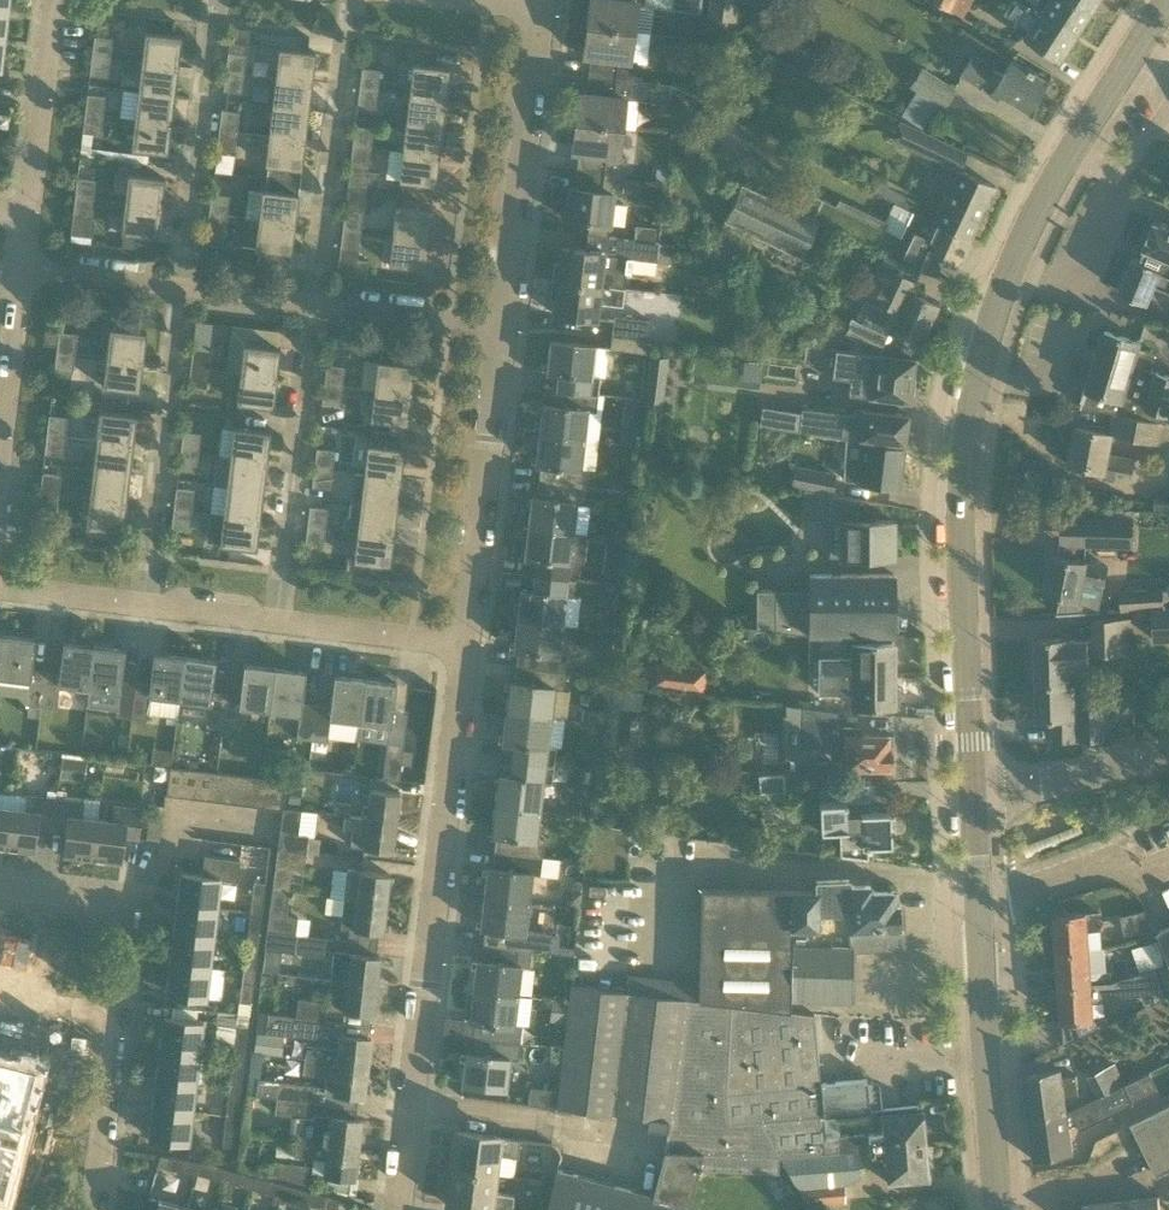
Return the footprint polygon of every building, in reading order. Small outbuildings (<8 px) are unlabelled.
[(587,25),(633,31),(636,2),(644,3),(699,10),(700,0),(590,0),(587,25)] [(706,17),(734,20),(737,0),(708,0),(706,17)] [(953,0),(930,0),(948,9),(953,0)] [(1009,1),(1002,11),(1028,28),(1022,37),(1057,60),(1073,35),(1019,0),(1008,0),(1009,1)] [(1073,35),(1088,12),(1070,0),(1019,0),(1073,35)] [(1088,12),(1096,0),(1070,0),(1088,12)] [(633,31),(587,25),(584,55),(590,56),(588,74),(635,79),(637,63),(645,63),(649,33),(633,31)] [(254,30),(231,27),(225,71),(244,73),(246,54),(252,54),(254,30)] [(141,61),(178,65),(181,36),(144,31),(141,61)] [(110,57),(112,38),(94,36),(92,55),(110,57)] [(275,77),(312,81),(315,51),(278,47),(275,77)] [(110,57),(92,55),(89,74),(108,76),(110,57)] [(1044,80),(1024,67),(1012,60),(1002,74),(974,56),(961,76),(996,99),(1000,92),(1026,109),(1044,80)] [(141,61),(137,90),(174,94),(178,65),(141,61)] [(412,63),(409,93),(445,97),(449,68),(412,63)] [(377,89),(379,70),(361,68),(359,87),(377,89)] [(954,90),(920,68),(910,84),(944,106),(954,90)] [(244,73),(225,71),(223,90),(242,92),(244,73)] [(576,121),(621,127),(635,128),(638,100),(633,99),(635,79),(588,74),(586,92),(580,91),(576,121)] [(275,77),(271,106),(308,110),(312,81),(275,77)] [(358,106),(375,108),(377,89),(359,87),(357,106),(358,106)] [(134,118),(171,123),(174,94),(137,90),(134,118)] [(405,122),(442,126),(445,97),(409,93),(405,122)] [(85,113),(103,115),(105,96),(87,94),(85,113)] [(268,134),(305,139),(308,110),(271,106),(268,134)] [(221,110),(219,129),(237,131),(239,112),(221,110)] [(85,113),(82,132),(100,134),(103,115),(85,113)] [(716,133),(739,151),(753,133),(729,115),(716,133)] [(134,118),(130,148),(167,153),(171,123),(134,118)] [(579,152),(577,170),(623,175),(625,156),(618,155),(621,127),(576,121),(572,151),(579,152)] [(947,192),(939,209),(975,226),(995,185),(959,169),(967,152),(941,140),(940,141),(899,121),(889,141),(930,161),(932,157),(941,161),(930,184),(947,192)] [(442,126),(405,122),(402,150),(439,155),(442,126)] [(352,145),(371,147),(373,128),(355,125),(352,145)] [(235,150),(237,131),(219,129),(216,148),(235,150)] [(268,134),(265,164),(301,168),(305,139),(268,134)] [(347,187),(371,189),(376,190),(378,172),(368,171),(371,147),(352,145),(347,187)] [(402,150),(402,151),(389,149),(385,178),(398,179),(398,180),(435,185),(439,155),(402,150)] [(215,152),(214,170),(233,171),(233,153),(215,152)] [(656,168),(655,179),(666,180),(667,169),(656,168)] [(577,170),(574,188),(568,187),(565,218),(589,221),(587,234),(607,236),(609,223),(622,225),(625,205),(612,203),(613,195),(621,196),(623,175),(577,170)] [(161,207),(164,177),(127,173),(124,203),(161,207)] [(75,197),(93,199),(95,180),(77,177),(75,197)] [(819,220),(795,208),(741,183),(724,221),(801,257),(819,220)] [(361,231),(363,211),(368,212),(371,189),(347,187),(342,228),(361,231)] [(261,189),(258,218),(295,223),(298,193),(261,189)] [(939,209),(934,220),(893,202),(882,227),(803,191),(795,208),(819,220),(934,273),(940,260),(956,267),(975,226),(939,209)] [(211,194),(209,212),(226,214),(229,196),(211,194)] [(90,217),(91,211),(93,199),(75,197),(72,215),(90,217)] [(124,203),(123,208),(120,232),(157,236),(161,207),(124,203)] [(392,234),(428,239),(432,209),(395,205),(392,234)] [(224,234),(226,214),(209,212),(206,232),(224,234)] [(72,215),(70,234),(92,237),(94,218),(90,217),(72,215)] [(258,218),(258,219),(254,248),(291,252),(295,223),(258,218)] [(1154,219),(1143,247),(1145,248),(1140,259),(1132,256),(1118,291),(1148,303),(1156,286),(1168,292),(1168,225),(1154,219)] [(342,228),(337,273),(366,276),(368,260),(358,259),(361,231),(342,228)] [(392,234),(391,240),(388,264),(425,268),(428,239),(392,234)] [(673,245),(622,239),(620,253),(620,258),(632,260),(670,265),(673,245)] [(557,280),(623,288),(625,270),(630,271),(632,260),(620,258),(620,253),(561,246),(557,280)] [(888,329),(896,333),(918,344),(936,305),(911,293),(916,281),(879,264),(865,294),(897,309),(888,329)] [(621,305),(623,288),(557,280),(553,313),(595,318),(597,302),(621,305)] [(647,338),(647,337),(659,338),(661,321),(648,319),(648,321),(613,317),(611,334),(647,338)] [(885,334),(852,319),(844,336),(877,351),(885,334)] [(190,367),(208,369),(210,350),(205,349),(209,323),(196,322),(190,367)] [(109,327),(106,356),(142,361),(146,331),(109,327)] [(59,331),(45,330),(43,344),(57,345),(59,331)] [(1168,391),(1168,376),(1151,370),(1155,355),(1138,350),(1140,341),(1128,337),(1105,330),(1093,369),(1168,391)] [(56,350),(74,352),(77,334),(59,331),(57,345),(56,350)] [(611,334),(611,335),(609,348),(645,353),(647,338),(611,334)] [(551,371),(549,388),(597,394),(599,376),(605,377),(608,356),(605,353),(605,347),(594,346),(594,345),(550,340),(546,371),(551,371)] [(240,373),(276,377),(280,348),(243,343),(240,373)] [(914,357),(806,344),(804,361),(833,364),(831,375),(850,377),(848,392),(909,400),(914,357)] [(56,350),(54,370),(53,370),(51,391),(71,393),(74,372),(71,372),(74,357),(74,352),(56,350)] [(649,354),(643,404),(661,407),(668,356),(649,354)] [(139,390),(142,361),(106,356),(102,386),(139,390)] [(360,388),(373,389),(410,394),(414,364),(364,358),(360,388)] [(341,385),(344,366),(326,364),(324,383),(341,385)] [(190,367),(188,386),(205,388),(207,374),(208,369),(190,367)] [(1082,407),(1106,412),(1115,413),(1166,423),(1168,415),(1168,391),(1093,369),(1082,407)] [(240,373),(236,402),(273,407),(276,377),(240,373)] [(341,385),(324,383),(322,402),(339,404),(341,385)] [(539,433),(598,441),(603,394),(597,394),(549,388),(547,404),(542,403),(539,433)] [(406,423),(410,394),(373,389),(369,419),(406,423)] [(625,398),(621,429),(637,431),(641,400),(625,398)] [(852,440),(857,441),(904,447),(908,410),(855,404),(854,415),(801,408),(798,431),(852,440)] [(96,440),(133,444),(136,415),(99,410),(96,440)] [(1115,434),(1168,444),(1168,424),(1166,423),(1115,413),(1112,433),(1115,434)] [(65,436),(67,417),(49,415),(47,434),(65,436)] [(1115,434),(1112,433),(1077,426),(1070,463),(1104,470),(1103,477),(1131,482),(1137,458),(1112,453),(1115,434)] [(233,427),(230,456),(230,457),(266,461),(270,431),(233,427)] [(180,450),(198,452),(200,434),(183,431),(180,450)] [(539,433),(535,463),(540,464),(538,480),(585,486),(586,486),(588,471),(597,472),(597,470),(600,441),(598,441),(539,433)] [(47,434),(44,454),(62,456),(65,436),(47,434)] [(96,440),(92,469),(129,473),(133,444),(96,440)] [(904,447),(857,441),(852,440),(848,479),(858,481),(858,482),(899,486),(904,447)] [(363,473),(400,478),(404,448),(367,443),(363,473)] [(332,469),(335,450),(316,448),(314,467),(332,469)] [(196,472),(198,452),(180,450),(178,469),(196,472)] [(230,456),(218,455),(214,484),(226,485),(263,490),(266,461),(230,457),(230,456)] [(835,474),(795,466),(791,485),(831,493),(835,474)] [(314,467),(312,486),(330,489),(332,469),(314,467)] [(129,473),(92,469),(89,498),(126,502),(129,473)] [(360,502),(397,506),(400,478),(363,473),(354,472),(351,500),(360,501),(360,502)] [(58,494),(58,489),(60,475),(42,473),(40,492),(58,494)] [(528,526),(572,531),(575,503),(583,504),(585,486),(538,480),(536,496),(531,496),(528,526)] [(223,514),(259,519),(263,490),(226,485),(223,514)] [(176,488),(173,507),(191,509),(192,504),(193,490),(176,488)] [(40,492),(37,511),(55,513),(58,494),(40,492)] [(829,493),(829,520),(840,520),(840,556),(893,556),(893,520),(873,520),(873,501),(829,493)] [(1156,496),(1156,512),(1168,512),(1168,496),(1156,496)] [(89,498),(88,503),(85,527),(122,532),(126,502),(89,498)] [(360,501),(351,500),(349,516),(344,516),(342,530),(356,531),(393,535),(397,506),(360,502),(360,501)] [(325,527),(325,523),(327,508),(309,506),(307,525),(325,527)] [(189,528),(191,509),(173,507),(171,526),(189,528)] [(223,514),(222,520),(219,544),(256,548),(259,519),(223,514)] [(1086,519),(1086,544),(1132,545),(1133,521),(1086,519)] [(307,525),(305,544),(323,546),(325,527),(307,525)] [(523,527),(521,542),(526,543),(524,556),(529,557),(527,573),(575,579),(577,561),(568,560),(572,531),(528,526),(527,528),(523,527)] [(356,531),(353,560),(390,565),(393,535),(356,531)] [(1087,562),(1076,559),(1052,555),(1045,593),(1068,597),(1079,599),(1083,582),(1104,586),(1108,567),(1086,563),(1087,562)] [(514,603),(513,613),(517,616),(517,619),(561,624),(564,595),(572,596),(575,579),(527,573),(525,590),(520,589),(519,602),(514,603)] [(808,590),(808,634),(886,634),(893,634),(893,574),(808,573),(808,590)] [(1165,608),(1163,589),(1120,592),(1121,611),(1153,609),(1165,608)] [(756,590),(756,628),(775,630),(775,590),(756,590)] [(1153,609),(1154,640),(1168,639),(1168,608),(1165,608),(1153,609)] [(1094,655),(1132,654),(1131,618),(1093,619),(1094,655)] [(516,666),(563,672),(565,654),(557,653),(561,624),(517,619),(513,649),(518,649),(516,666)] [(39,707),(43,670),(31,669),(35,638),(2,634),(0,653),(0,677),(27,680),(24,705),(28,705),(26,715),(39,717),(40,707),(39,707)] [(808,634),(808,674),(818,674),(893,674),(893,641),(886,641),(886,634),(808,634)] [(1035,639),(1037,685),(1074,684),(1080,684),(1079,668),(1089,668),(1088,638),(1059,638),(1035,639)] [(39,707),(40,707),(55,709),(58,686),(87,689),(92,645),(63,641),(59,672),(43,670),(39,707)] [(130,718),(134,681),(121,680),(125,649),(92,645),(87,689),(117,693),(114,716),(130,718)] [(177,700),(183,656),(153,652),(150,683),(134,681),(130,718),(145,720),(148,696),(177,700)] [(220,729),(225,693),(211,691),(215,660),(183,656),(177,700),(207,704),(205,727),(220,729)] [(645,662),(642,683),(649,684),(664,685),(667,662),(652,661),(652,663),(645,662)] [(240,695),(225,693),(220,729),(235,731),(238,708),(268,711),(274,667),(244,664),(240,695)] [(506,712),(550,717),(554,688),(561,689),(563,672),(516,666),(514,682),(509,681),(506,712)] [(310,741),(315,704),(302,702),(305,671),(274,667),(268,711),(298,715),(295,739),(310,741)] [(818,674),(818,690),(851,690),(851,707),(893,707),(893,674),(818,674)] [(358,721),(363,679),(334,675),(330,706),(315,704),(310,741),(325,742),(328,718),(358,721)] [(358,721),(367,722),(391,725),(396,683),(363,679),(358,721)] [(1074,684),(1037,685),(1038,720),(1052,720),(1053,741),(1103,740),(1102,700),(1075,700),(1074,684)] [(837,728),(838,711),(802,708),(788,706),(787,716),(801,719),(801,728),(801,748),(845,748),(845,766),(889,767),(890,746),(887,746),(887,735),(859,735),(859,729),(837,728)] [(550,717),(506,712),(502,741),(507,742),(505,758),(552,764),(554,747),(547,746),(550,717)] [(403,743),(386,741),(381,777),(399,779),(400,764),(411,765),(413,750),(402,749),(403,743)] [(494,804),(539,810),(542,781),(550,782),(552,764),(505,758),(503,774),(498,774),(494,804)] [(180,797),(183,768),(169,767),(166,795),(180,797)] [(194,798),(198,770),(183,768),(180,797),(194,798)] [(209,800),(212,772),(198,770),(194,798),(209,800)] [(223,802),(226,774),(212,772),(209,800),(223,802)] [(779,801),(779,772),(758,772),(758,800),(779,801)] [(237,804),(241,775),(226,774),(223,802),(237,804)] [(250,805),(254,777),(241,775),(237,804),(250,805)] [(265,807),(268,779),(254,777),(250,805),(265,807)] [(268,779),(265,807),(279,809),(282,781),(268,779)] [(349,816),(349,815),(353,784),(338,782),(334,814),(344,815),(344,816),(349,816)] [(359,817),(395,821),(399,792),(368,788),(366,805),(361,804),(359,817)] [(0,792),(0,846),(5,847),(12,793),(0,792)] [(51,827),(55,799),(12,793),(5,847),(34,850),(37,826),(51,827)] [(91,857),(96,818),(81,816),(83,802),(55,799),(51,827),(66,829),(63,854),(91,857)] [(867,858),(867,843),(890,842),(889,809),(869,810),(869,799),(818,800),(818,806),(808,806),(805,807),(804,808),(803,809),(802,811),(801,813),(801,815),(801,816),(801,818),(802,820),(803,821),(804,822),(806,823),(808,824),(818,823),(818,828),(837,828),(839,855),(867,858)] [(535,838),(539,810),(494,804),(491,834),(496,835),(494,851),(541,857),(543,839),(535,838)] [(112,820),(96,818),(91,857),(121,861),(124,836),(139,838),(142,809),(114,806),(112,820)] [(277,849),(306,853),(306,851),(318,853),(320,838),(308,837),(309,835),(298,833),(301,810),(283,807),(277,849)] [(344,816),(343,829),(352,830),(350,845),(362,846),(362,847),(392,850),(395,821),(359,817),(349,815),(349,816),(344,816)] [(250,912),(262,914),(270,847),(253,845),(249,881),(253,882),(250,912)] [(306,853),(277,849),(272,890),(289,892),(292,867),(304,869),(306,853)] [(483,897),(528,902),(531,873),(539,874),(541,857),(494,851),(492,867),(487,867),(483,897)] [(204,856),(202,875),(181,873),(177,903),(214,908),(217,880),(236,882),(238,860),(204,856)] [(347,869),(344,898),(385,903),(389,874),(358,870),(347,869)] [(789,1011),(790,999),(849,1001),(850,946),(900,943),(899,904),(893,904),(892,890),(870,891),(869,884),(849,885),(848,879),(816,880),(816,891),(701,889),(699,1000),(789,1011)] [(289,892),(272,890),(267,931),(295,935),(295,934),(297,917),(286,915),(289,892)] [(382,932),(385,903),(344,898),(326,896),(325,912),(342,914),(340,927),(352,928),(382,932)] [(524,931),(528,902),(483,897),(480,927),(485,927),(483,944),(530,950),(558,953),(559,945),(551,943),(552,934),(524,931)] [(174,933),(210,938),(214,908),(177,903),(174,933)] [(262,914),(250,912),(246,942),(258,943),(262,914)] [(1055,915),(1057,951),(1101,948),(1100,931),(1098,912),(1055,915)] [(1157,932),(1167,954),(1168,957),(1168,927),(1157,932)] [(22,956),(25,931),(0,928),(0,953),(22,956)] [(295,934),(295,935),(267,931),(265,948),(327,956),(330,939),(295,934)] [(210,938),(174,933),(170,963),(206,967),(210,938)] [(243,972),(254,973),(258,943),(246,942),(243,972)] [(528,967),(530,950),(483,944),(481,960),(476,959),(472,990),(516,995),(519,966),(528,967)] [(1103,972),(1101,948),(1057,951),(1059,985),(1112,982),(1111,972),(1103,972)] [(376,984),(379,955),(334,950),(330,979),(376,984)] [(170,963),(167,993),(203,997),(206,967),(170,963)] [(1159,969),(1168,992),(1168,964),(1159,969)] [(1112,982),(1059,985),(1061,1021),(1068,1021),(1069,1042),(1108,1025),(1108,1018),(1093,1018),(1093,1016),(1092,1002),(1105,1001),(1115,1001),(1115,997),(1136,995),(1140,995),(1147,1003),(1164,998),(1155,969),(1130,976),(1112,982)] [(243,972),(242,980),(238,1013),(249,1015),(254,973),(243,972)] [(372,1013),(376,984),(330,979),(334,980),(331,1008),(343,1010),(372,1013)] [(647,1128),(667,1130),(681,998),(569,986),(567,999),(564,1022),(565,1022),(561,1066),(558,1091),(556,1090),(554,1107),(648,1117),(647,1128)] [(468,991),(466,1005),(470,1005),(469,1019),(473,1020),(471,1037),(519,1042),(521,1024),(526,1025),(530,997),(516,995),(472,990),(472,991),(468,991)] [(325,1019),(327,1001),(297,998),(295,1016),(325,1019)] [(836,1151),(835,1137),(825,1138),(823,1115),(869,1111),(866,1078),(820,1083),(813,1013),(789,1011),(699,1000),(681,998),(667,1130),(665,1150),(777,1155),(780,1154),(836,1151)] [(325,1019),(295,1016),(285,1014),(266,1012),(258,1011),(252,1052),(263,1054),(281,1056),(283,1035),(293,1036),(293,1035),(323,1038),(325,1019)] [(233,1056),(244,1057),(249,1015),(238,1013),(233,1056)] [(160,1047),(196,1052),(200,1021),(164,1017),(160,1047)] [(306,1044),(304,1058),(366,1066),(370,1037),(339,1033),(337,1047),(306,1044)] [(517,1060),(519,1042),(471,1037),(469,1052),(465,1052),(461,1083),(505,1089),(509,1059),(517,1060)] [(156,1077),(193,1081),(196,1052),(160,1047),(156,1077)] [(263,1054),(252,1052),(247,1092),(255,1095),(276,1097),(315,1102),(317,1085),(260,1079),(263,1054)] [(240,1087),(244,1057),(233,1056),(229,1086),(240,1087)] [(363,1095),(366,1066),(304,1058),(303,1073),(325,1076),(324,1086),(333,1087),(333,1091),(363,1095)] [(4,1195),(36,1069),(0,1059),(0,1194),(4,1195)] [(1088,1077),(1097,1097),(1124,1084),(1114,1064),(1088,1077)] [(1028,1118),(1067,1112),(1065,1096),(1079,1094),(1077,1075),(1062,1077),(1061,1071),(1023,1076),(1028,1118)] [(189,1111),(193,1081),(156,1077),(153,1107),(189,1111)] [(1124,1084),(1097,1097),(1067,1112),(1028,1118),(1033,1160),(1073,1153),(1069,1126),(1077,1123),(1080,1130),(1133,1104),(1124,1084)] [(240,1087),(229,1086),(226,1116),(237,1117),(240,1087)] [(554,1107),(556,1090),(530,1088),(528,1104),(554,1107)] [(293,1140),(295,1140),(356,1148),(360,1118),(329,1115),(329,1120),(313,1118),(315,1102),(276,1097),(274,1113),(296,1116),(293,1140)] [(1130,1124),(1156,1175),(1168,1169),(1168,1104),(1130,1124)] [(153,1107),(149,1137),(185,1141),(189,1111),(153,1107)] [(836,1151),(856,1149),(924,1144),(921,1110),(881,1114),(883,1133),(835,1137),(836,1151)] [(237,1117),(226,1116),(222,1146),(233,1147),(237,1117)] [(498,1173),(500,1155),(518,1157),(520,1139),(455,1131),(451,1168),(498,1173)] [(295,1140),(293,1155),(325,1159),(323,1173),(353,1177),(356,1148),(295,1140)] [(780,1154),(806,1204),(845,1201),(844,1185),(849,1185),(849,1180),(859,1179),(858,1167),(885,1164),(887,1182),(927,1178),(924,1144),(856,1149),(836,1151),(780,1154)] [(777,1155),(665,1150),(665,1151),(653,1195),(556,1169),(545,1209),(687,1209),(698,1168),(778,1171),(777,1155)] [(199,1162),(198,1162),(170,1158),(167,1168),(196,1173),(199,1162)] [(307,1164),(270,1160),(268,1173),(305,1183),(307,1164)] [(227,1170),(199,1162),(196,1173),(224,1181),(227,1170)] [(498,1173),(451,1168),(446,1205),(489,1209),(490,1209),(495,1209),(511,1209),(513,1195),(496,1192),(498,1173)] [(254,1177),(227,1170),(224,1181),(252,1188),(254,1177)] [(282,1184),(254,1177),(252,1188),(279,1196),(282,1184)] [(310,1192),(282,1184),(279,1196),(307,1203),(310,1192)] [(335,1209),(336,1209),(339,1200),(310,1192),(307,1203),(335,1209)] [(1158,1196),(1083,1205),(1083,1209),(1160,1209),(1158,1196)] [(187,1208),(158,1200),(156,1209),(187,1209),(187,1208)]
